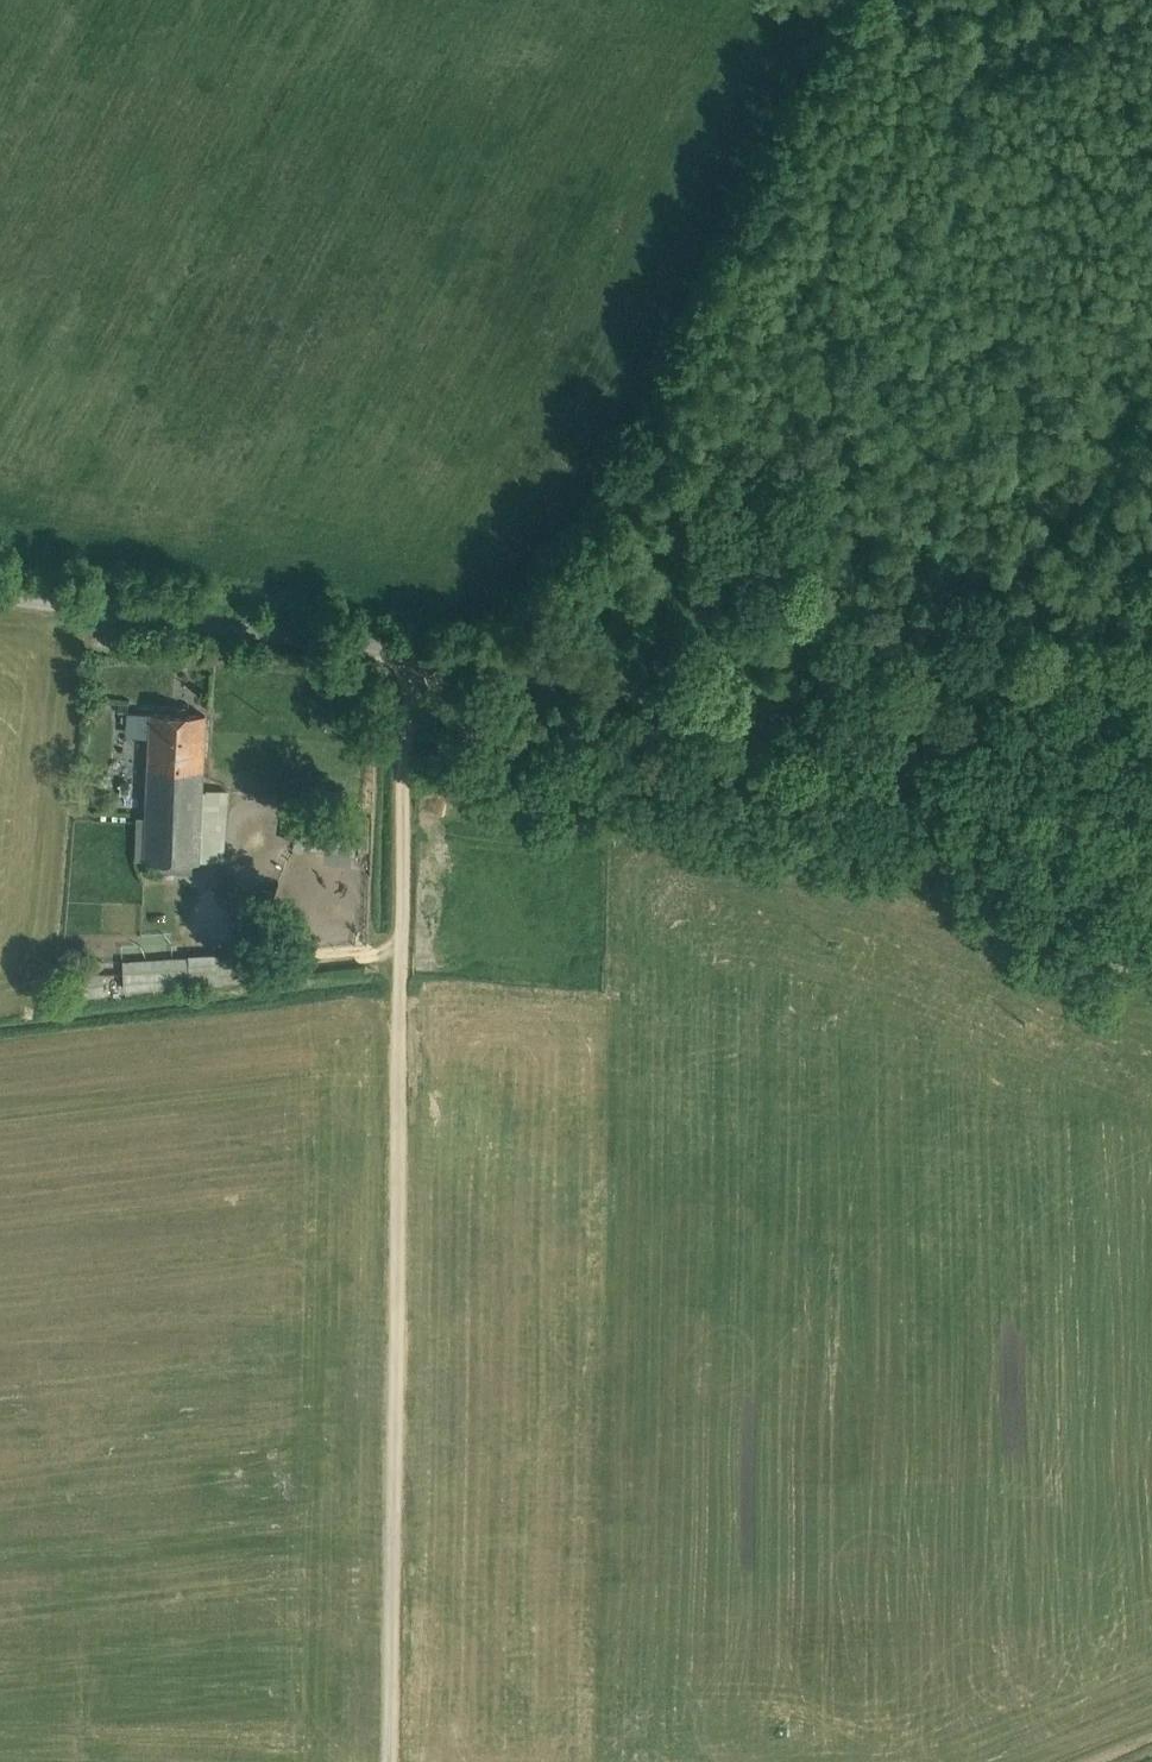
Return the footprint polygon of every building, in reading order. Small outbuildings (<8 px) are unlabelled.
[(205,714),(150,712),(148,760),(203,762),(205,714)] [(203,762),(148,760),(144,859),(199,861),(203,762)] [(123,955),(124,986),(234,982),(234,952),(123,955)]
